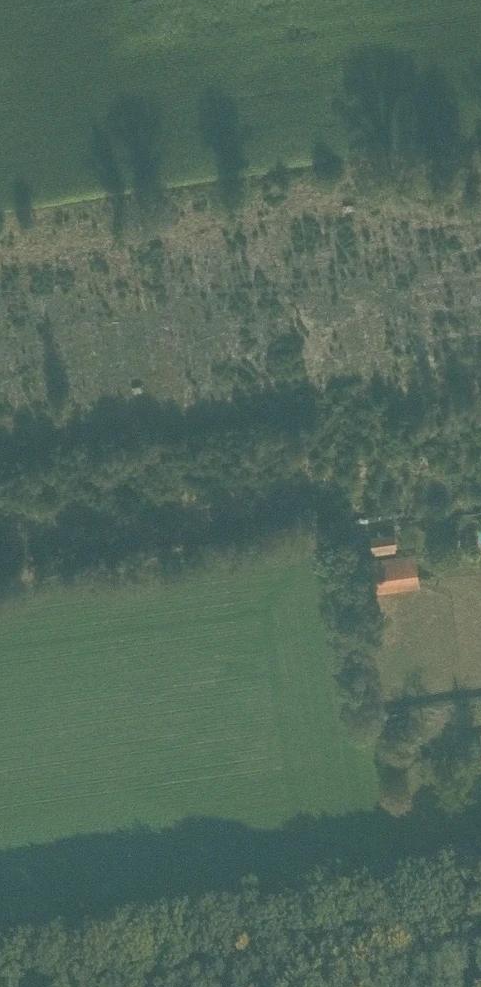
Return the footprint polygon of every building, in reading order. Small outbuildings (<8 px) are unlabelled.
[(398,533),(373,532),(373,549),(398,549),(398,533)] [(420,587),(416,554),(372,559),(372,566),(365,566),(366,579),(374,578),(376,592),(420,587)]
